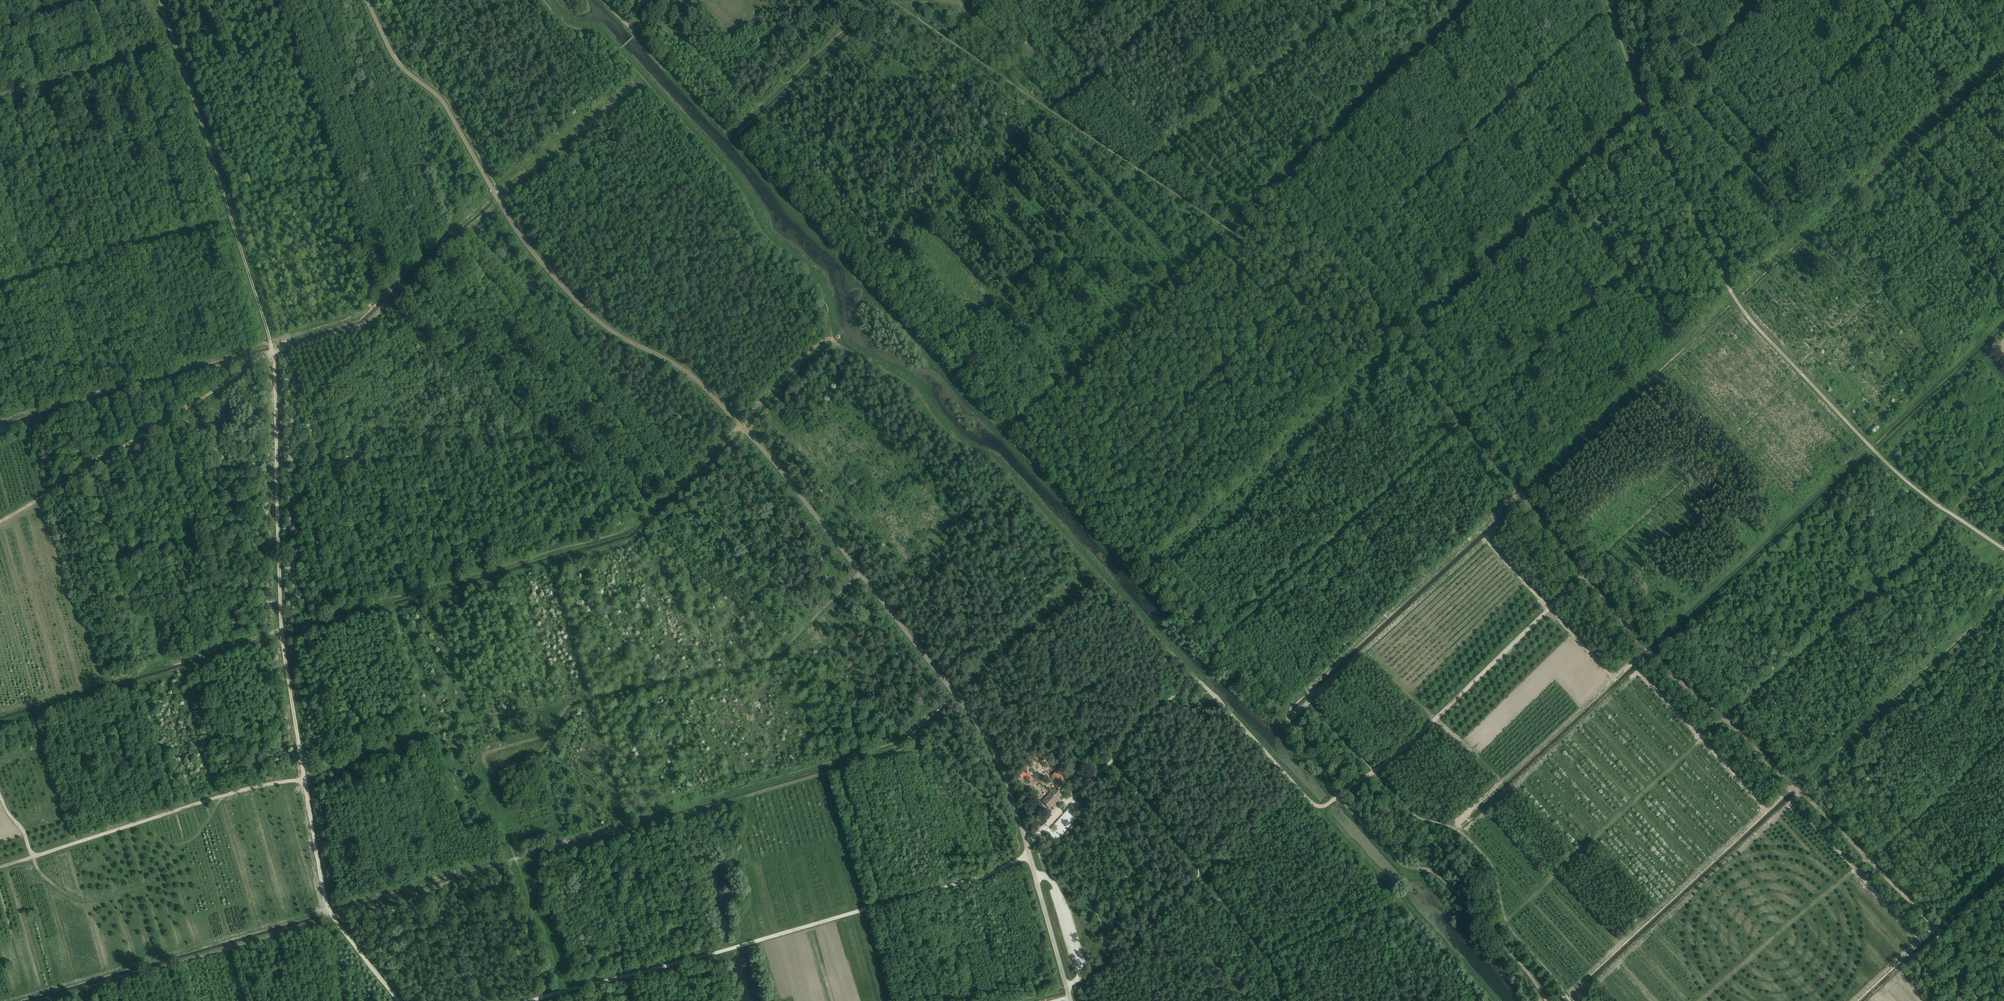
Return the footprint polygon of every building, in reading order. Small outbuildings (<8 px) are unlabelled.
[(1033,766),(1039,759),(1034,755),(1028,763),(1033,766)] [(1062,786),(1067,781),(1056,772),(1055,773),(1053,771),(1050,774),(1052,776),(1052,777),(1062,786)] [(1050,808),(1061,795),(1054,789),(1042,802),(1050,808)]
